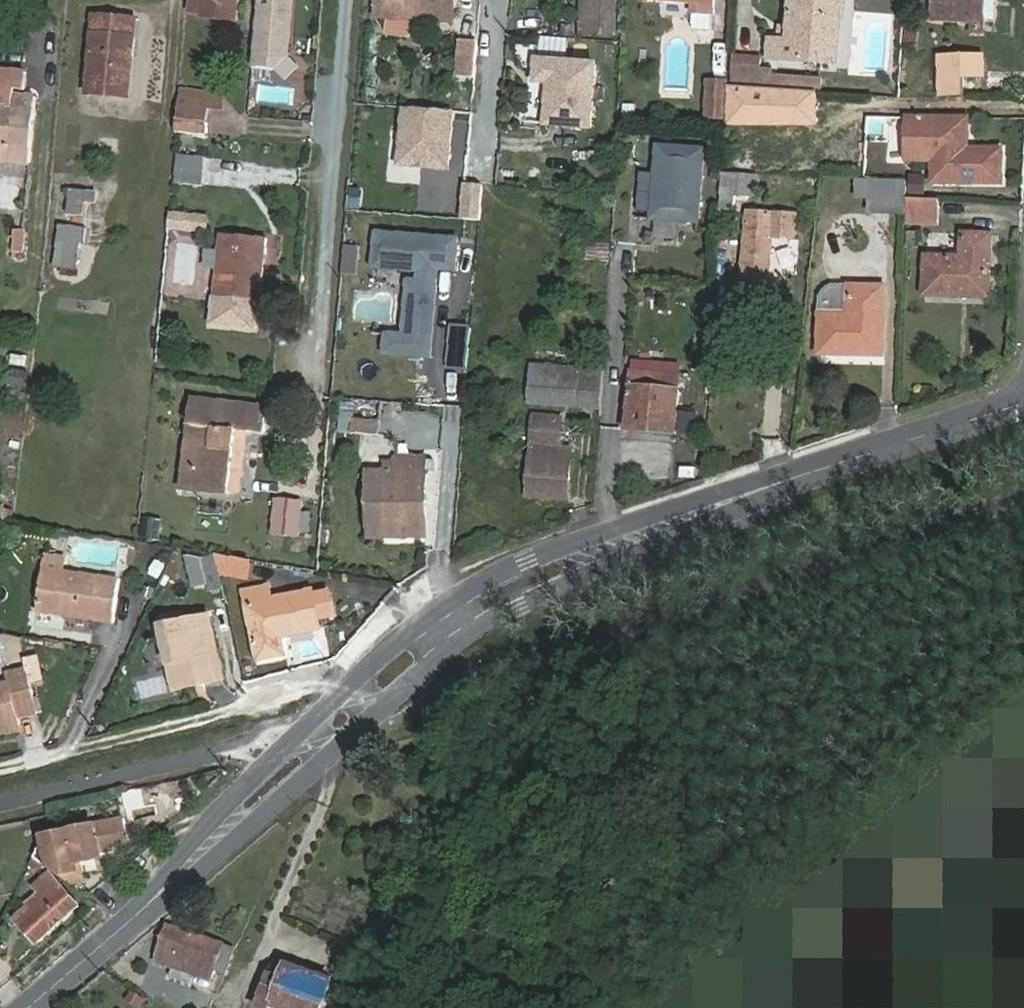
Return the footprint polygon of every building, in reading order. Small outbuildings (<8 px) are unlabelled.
[(192,13),(205,14),(205,17),(227,19),(229,0),(193,0),(192,13)] [(258,25),(275,27),(277,0),(260,0),(258,25)] [(423,0),(377,0),(377,6),(423,9),(423,0)] [(423,9),(453,11),(454,0),(423,0),(423,9)] [(594,0),(581,0),(580,28),(593,28),(594,0)] [(593,28),(612,29),(613,0),(594,0),(593,28)] [(714,16),(715,0),(641,0),(641,3),(694,5),(693,15),(714,16)] [(832,41),(832,26),(828,25),(828,10),(836,10),(836,0),(784,0),(783,24),(788,24),(788,37),(782,37),(762,37),(762,55),(823,57),(823,41),(832,41)] [(961,12),(963,0),(939,0),(938,10),(961,12)] [(986,13),(987,0),(963,0),(961,12),(986,15),(986,13)] [(986,13),(1000,15),(1001,0),(987,0),(986,13)] [(134,38),(109,35),(111,16),(94,15),(88,93),(130,96),(134,38)] [(713,32),(714,16),(693,15),(693,31),(713,32)] [(134,38),(135,19),(111,16),(109,35),(134,38)] [(831,57),(832,41),(823,41),(823,57),(831,57)] [(980,51),(935,47),(933,72),(978,76),(980,51)] [(729,80),(758,82),(759,57),(730,55),(729,80)] [(550,80),(548,123),(591,126),(596,62),(537,58),(536,79),(550,80)] [(25,89),(27,72),(0,70),(0,87),(15,88),(25,89)] [(727,77),(707,76),(705,111),(725,112),(727,77)] [(210,87),(181,84),(177,129),(207,131),(210,87)] [(14,96),(15,88),(0,87),(0,103),(13,104),(14,96)] [(811,91),(775,89),(773,112),(809,114),(811,91)] [(37,97),(14,96),(13,104),(0,103),(0,160),(30,163),(37,97)] [(455,112),(401,106),(395,167),(449,172),(455,112)] [(933,175),(936,175),(942,108),(935,108),(906,108),(904,155),(933,156),(933,175)] [(942,108),(936,175),(1002,176),(1003,141),(978,140),(978,109),(942,108)] [(703,141),(656,140),(654,212),(700,214),(703,141)] [(178,151),(175,179),(202,181),(204,153),(178,151)] [(721,212),(747,213),(756,213),(758,175),(723,174),(721,212)] [(906,179),(891,179),(868,179),(867,212),(904,213),(905,197),(906,179)] [(71,190),(68,214),(82,216),(85,191),(71,190)] [(937,197),(905,197),(904,213),(904,220),(937,220),(937,197)] [(208,212),(170,209),(168,224),(207,227),(208,212)] [(756,213),(747,213),(743,284),(741,320),(767,321),(772,237),(793,238),(794,215),(756,213)] [(87,228),(61,225),(59,241),(68,242),(65,267),(77,268),(80,243),(85,243),(87,228)] [(257,296),(262,233),(218,229),(210,319),(251,322),(254,296),(257,296)] [(458,237),(377,230),(375,266),(420,269),(420,279),(409,278),(405,333),(387,331),(386,352),(432,356),(438,275),(433,275),(434,267),(456,268),(458,237)] [(929,249),(926,290),(989,291),(991,230),(964,230),(963,250),(929,249)] [(845,315),(818,314),(817,354),(883,356),(885,287),(846,285),(845,315)] [(819,297),(818,314),(845,315),(846,285),(830,286),(824,288),(820,292),(819,297)] [(471,327),(453,326),(450,366),(468,367),(471,327)] [(632,372),(679,375),(680,362),(633,359),(632,372)] [(599,411),(601,369),(530,365),(527,406),(599,411)] [(675,433),(679,375),(632,372),(627,429),(675,433)] [(237,428),(245,429),(247,402),(194,397),(185,486),(232,490),(234,459),(237,428)] [(245,429),(248,429),(265,431),(268,404),(247,402),(245,429)] [(533,435),(558,437),(559,425),(534,423),(533,435)] [(232,490),(239,491),(245,429),(237,428),(234,459),(232,490)] [(245,429),(239,491),(242,491),(248,429),(245,429)] [(557,448),(558,437),(533,435),(528,496),(567,498),(571,449),(557,448)] [(387,501),(389,537),(429,534),(426,456),(399,458),(399,472),(369,474),(370,502),(387,501)] [(372,538),(389,537),(387,501),(370,502),(372,538)] [(275,535),(302,537),(304,504),(278,502),(275,535)] [(159,521),(143,519),(141,537),(157,539),(159,521)] [(216,555),(216,554),(202,556),(202,558),(209,585),(210,590),(223,587),(220,573),(218,562),(216,555)] [(187,555),(194,588),(209,585),(202,558),(187,555)] [(220,573),(247,577),(250,560),(216,555),(218,562),(220,573)] [(43,569),(37,610),(114,621),(119,579),(43,569)] [(246,603),(272,598),(269,585),(244,590),(246,603)] [(329,591),(314,595),(313,589),(272,598),(246,603),(258,661),(285,655),(282,638),(321,629),(319,619),(334,615),(329,591)] [(209,617),(163,628),(174,679),(197,674),(199,685),(223,680),(209,617)] [(0,685),(0,730),(20,725),(18,717),(38,713),(24,661),(4,664),(9,682),(0,685)] [(95,860),(117,854),(115,849),(130,846),(123,818),(41,838),(31,858),(58,876),(79,870),(78,864),(95,860)] [(95,860),(78,864),(79,870),(80,873),(98,869),(95,860)] [(26,904),(35,915),(22,927),(37,944),(79,906),(50,873),(34,886),(39,891),(26,904)] [(193,975),(211,981),(215,969),(226,973),(234,947),(168,925),(155,962),(173,968),(193,975)] [(272,1005),(280,1007),(322,1007),(332,979),(287,963),(282,975),(270,971),(257,1007),(260,1007),(271,1007),(272,1005)] [(193,975),(173,968),(170,977),(190,984),(193,975)] [(332,979),(322,1007),(331,1007),(343,983),(332,979)]
